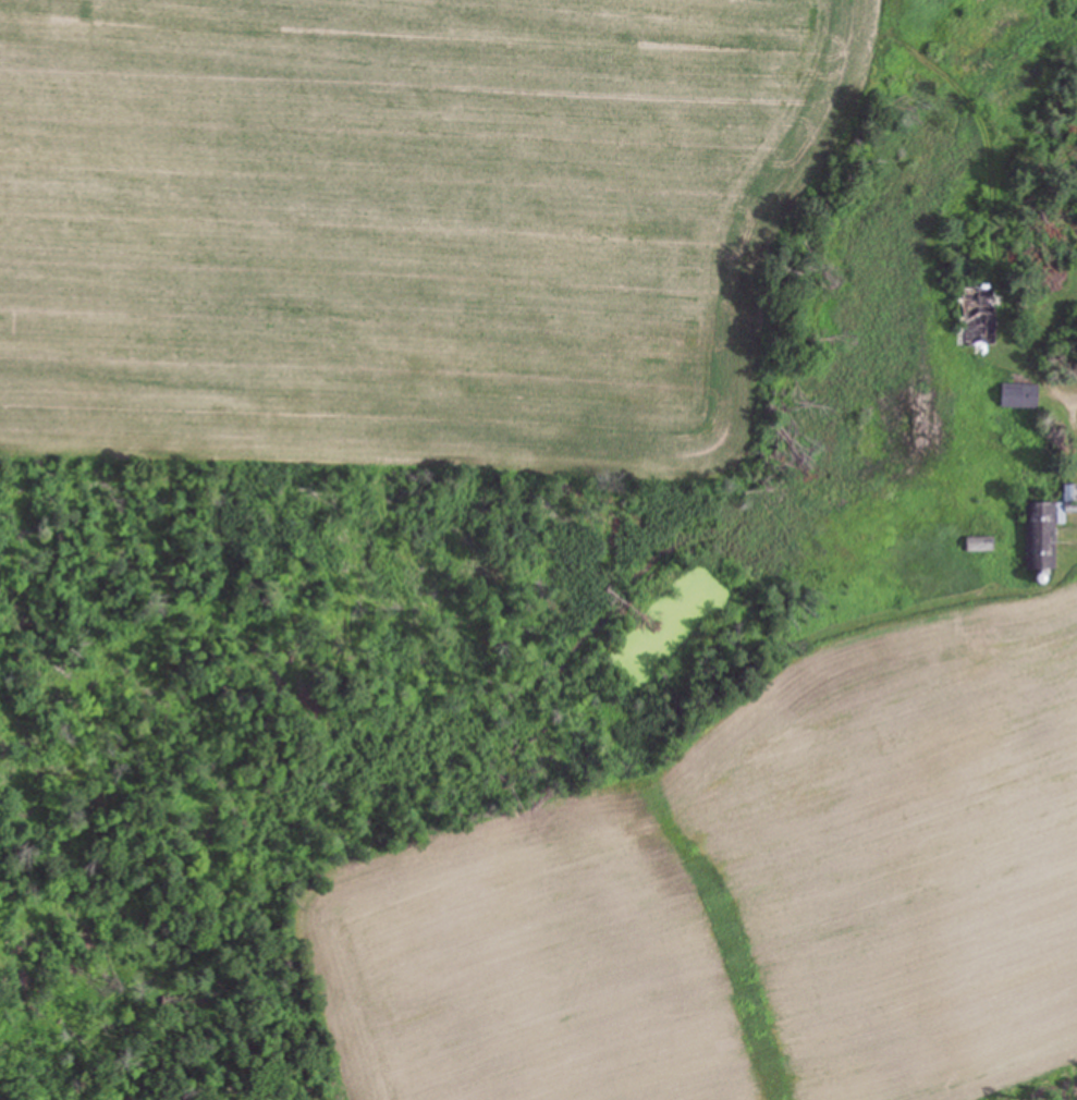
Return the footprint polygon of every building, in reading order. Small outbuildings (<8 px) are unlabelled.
[(998,286),(986,286),(986,345),(998,345),(998,286)] [(1004,408),(1042,408),(1042,383),(1004,383),(1004,408)] [(1068,485),(1069,501),(1076,501),(1076,485),(1068,485)] [(1058,503),(1040,502),(1039,540),(1048,540),(1048,551),(1058,551),(1058,503)] [(997,536),(969,536),(969,550),(997,550),(997,536)]
